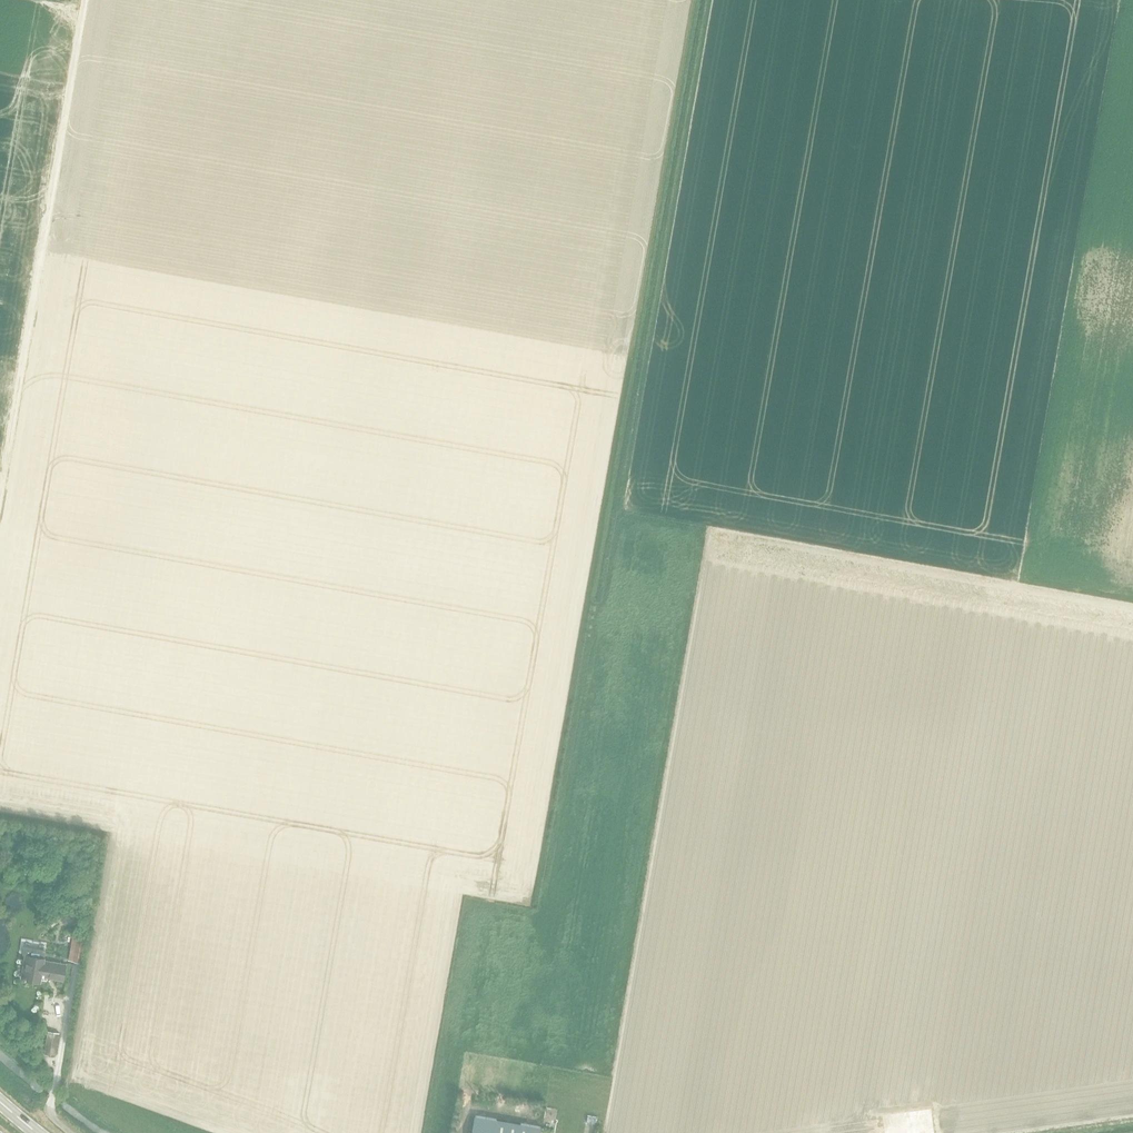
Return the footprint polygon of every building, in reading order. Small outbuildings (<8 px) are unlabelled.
[(74,924),(69,913),(62,916),(67,927),(74,924)] [(70,951),(84,954),(89,925),(76,923),(70,951)] [(73,954),(71,966),(79,967),(81,955),(73,954)] [(63,980),(66,965),(44,961),(44,958),(25,955),(21,978),(40,981),(41,976),(63,980)] [(59,1033),(48,1031),(44,1053),(55,1055),(59,1033)] [(475,1117),(472,1132),(540,1132),(540,1127),(475,1117)]
